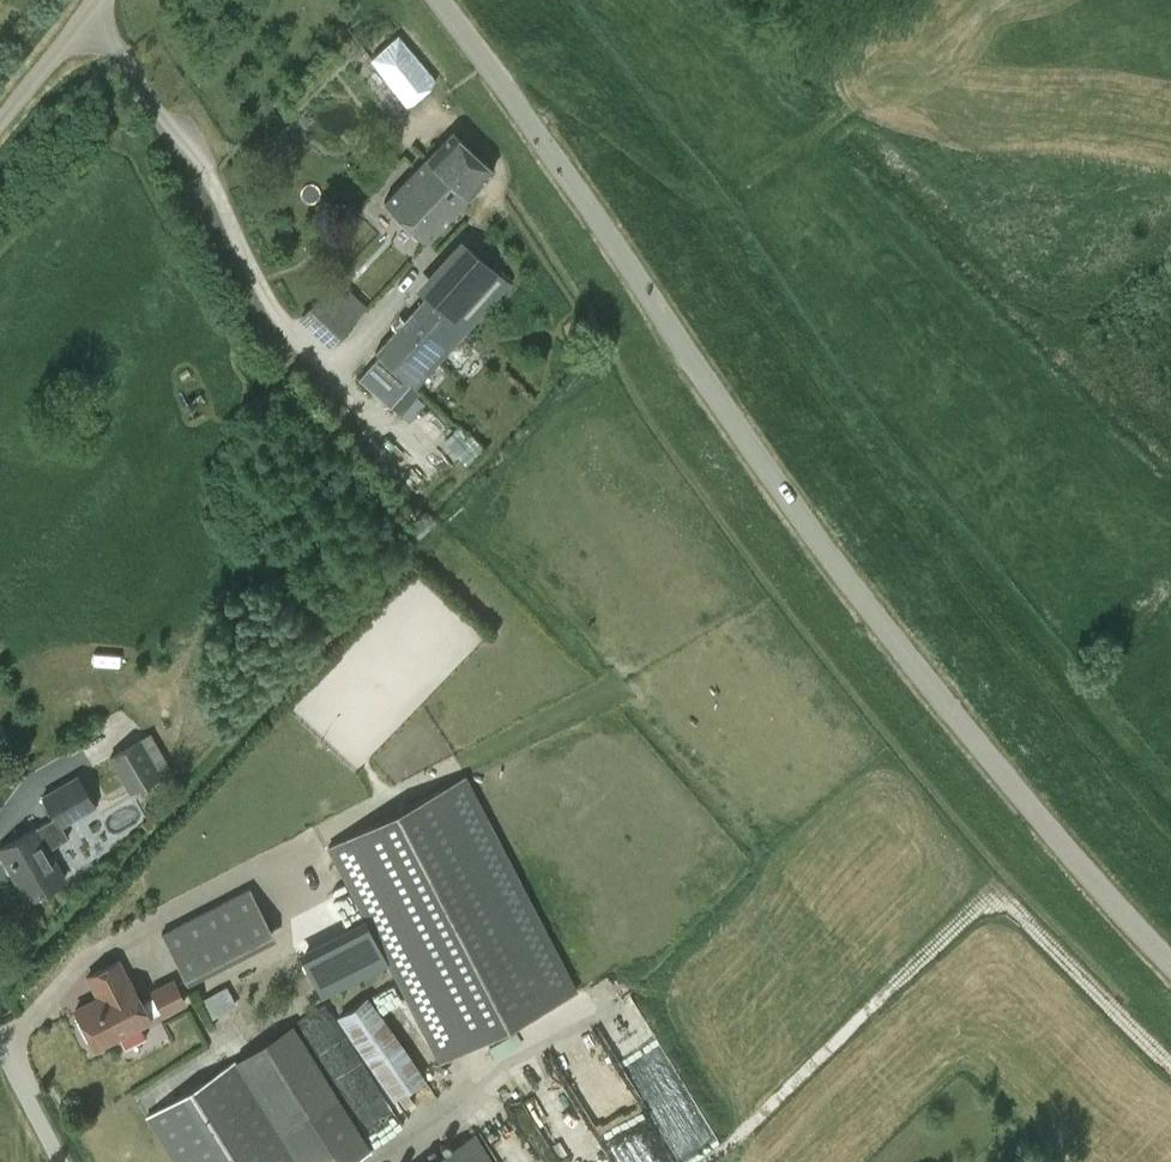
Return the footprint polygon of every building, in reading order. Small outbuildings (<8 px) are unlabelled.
[(397,33),(366,57),(404,105),(435,82),(397,33)] [(452,130),(385,201),(426,240),(493,169),(452,130)] [(378,354),(358,377),(389,405),(410,382),(416,387),(510,283),(459,236),(414,286),(425,296),(375,351),(378,354)] [(337,275),(300,315),(332,344),(369,304),(337,275)] [(468,460),(484,445),(462,421),(446,437),(468,460)] [(149,733),(108,756),(129,794),(171,770),(149,733)] [(465,775),(327,847),(438,1063),(576,991),(465,775)] [(0,847),(0,852),(27,900),(63,879),(46,850),(68,837),(60,823),(93,805),(77,776),(43,796),(55,817),(0,847)] [(248,887),(160,932),(187,985),(275,939),(248,887)] [(95,996),(73,1007),(78,1018),(75,1020),(86,1041),(90,1039),(96,1050),(153,1021),(150,1016),(160,1011),(163,1015),(186,1003),(173,977),(149,989),(153,996),(140,1003),(118,958),(85,975),(95,996)] [(212,1015),(239,1004),(230,984),(203,996),(212,1015)] [(368,996),(336,1018),(392,1100),(424,1078),(368,996)] [(319,1025),(335,1016),(327,1003),(311,1013),(319,1025)] [(146,1116),(175,1161),(318,1161),(321,1161),(322,1161),(357,1161),(370,1132),(351,1106),(342,1107),(291,1026),(146,1116)] [(429,1161),(491,1161),(474,1134),(429,1161)]
